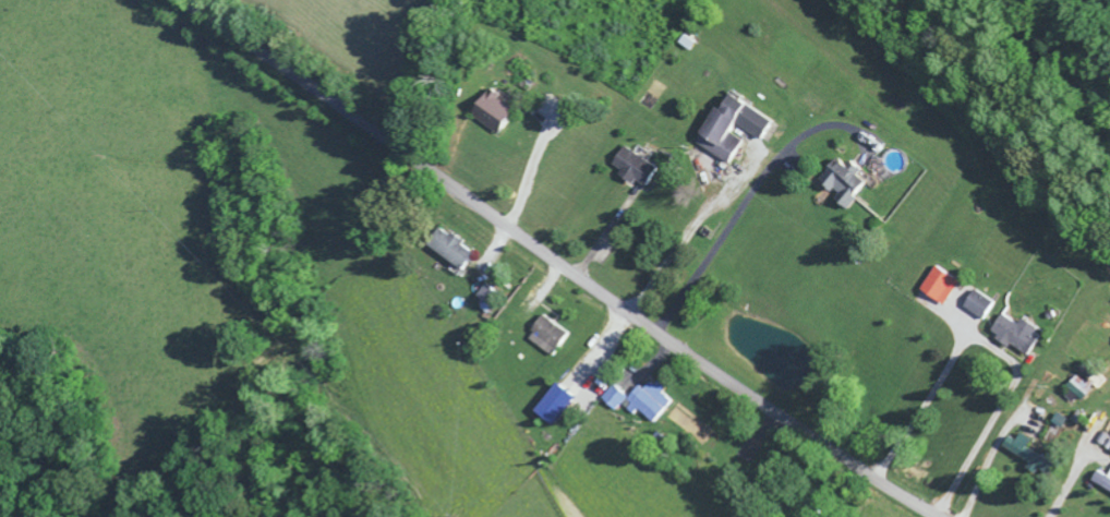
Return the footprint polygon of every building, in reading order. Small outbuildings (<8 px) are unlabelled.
[(519,118),(502,102),(504,100),(497,92),(474,116),(499,140),(519,118)] [(696,147),(729,168),(743,145),(732,138),(737,128),(763,144),(775,124),(728,95),(696,147)] [(610,170),(644,193),(658,172),(624,149),(610,170)] [(850,213),(870,188),(859,179),(864,172),(852,163),(848,169),(839,162),(822,184),(839,198),(836,202),(850,213)] [(428,251),(461,274),(475,256),(449,237),(448,239),(440,234),(428,251)] [(960,285),(936,269),(920,293),(944,309),(960,285)] [(475,300),(483,304),(482,306),(489,310),(497,295),(483,287),(475,300)] [(985,323),(995,304),(973,293),(963,311),(985,323)] [(991,338),(1027,357),(1041,331),(1023,322),(1020,327),(1002,317),(991,338)] [(568,337),(541,319),(525,343),(552,360),(568,337)] [(672,405),(649,386),(644,393),(639,389),(628,401),(612,388),(600,402),(615,415),(621,407),(633,417),(636,413),(653,427),(672,405)] [(553,430),(576,402),(558,387),(535,415),(553,430)] [(1009,440),(1003,451),(1030,466),(1027,471),(1047,482),(1055,467),(1027,452),(1031,443),(1021,437),(1017,444),(1009,440)] [(1109,480),(1096,474),(1090,485),(1109,495),(1109,479),(1109,480)]
